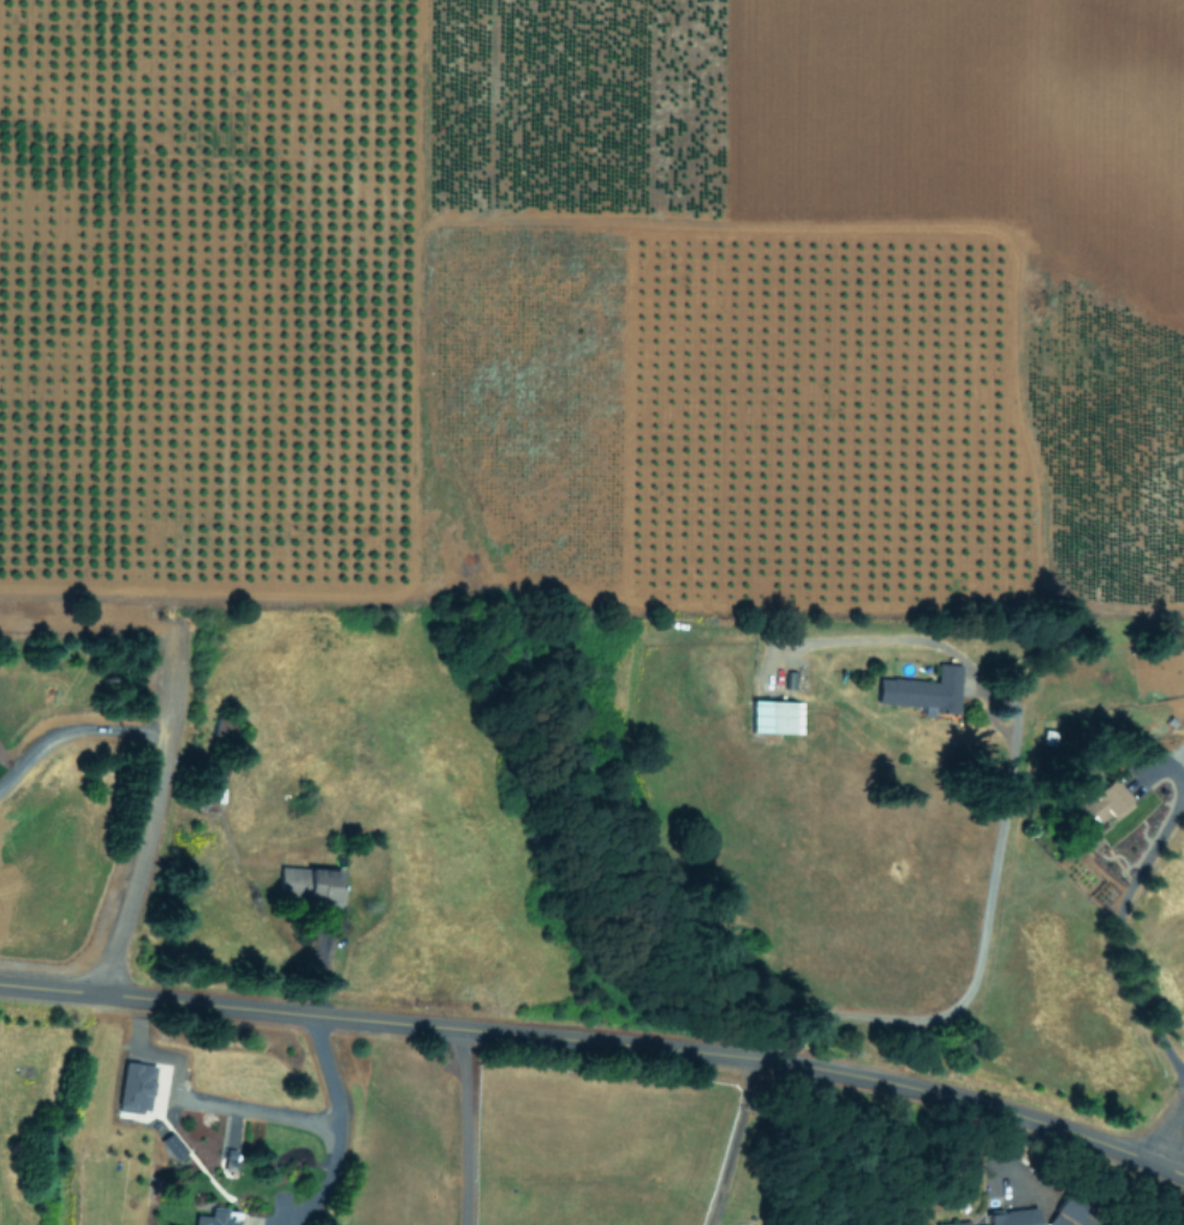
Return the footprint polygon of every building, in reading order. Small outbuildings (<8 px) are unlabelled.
[(962,665),(939,662),(937,681),(879,675),(877,702),(958,709),(962,665)] [(751,730),(803,732),(803,700),(752,698),(751,730)] [(1109,813),(1113,818),(1133,805),(1115,777),(1079,800),(1094,823),(1109,813)] [(280,896),(341,898),(342,868),(281,866),(280,896)] [(149,1112),(156,1065),(126,1060),(119,1108),(149,1112)] [(161,1139),(176,1159),(188,1150),(173,1130),(161,1139)] [(211,1207),(211,1215),(195,1214),(194,1224),(237,1224),(238,1209),(211,1207)] [(1039,1208),(989,1211),(989,1224),(1041,1224),(1039,1208)]
